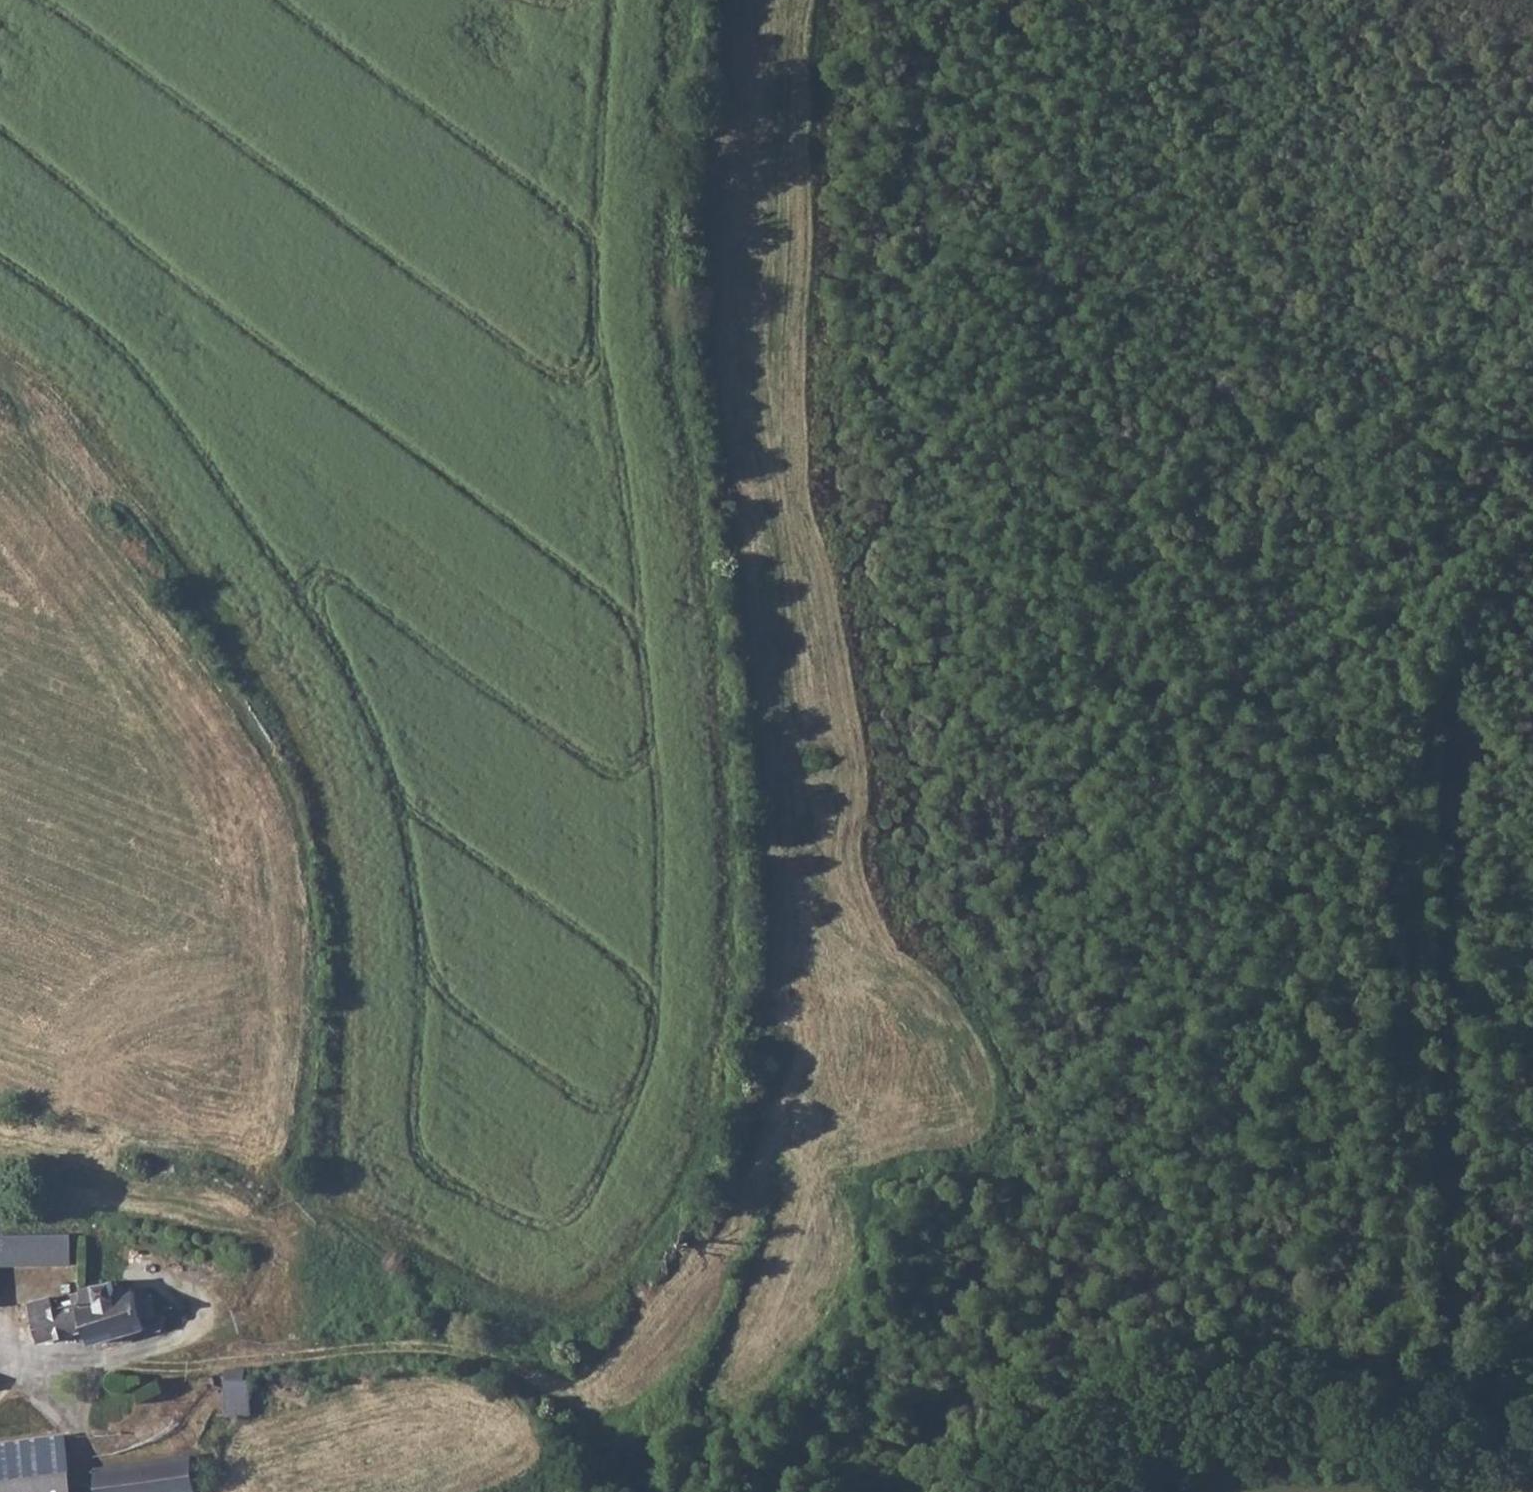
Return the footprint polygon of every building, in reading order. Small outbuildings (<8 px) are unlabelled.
[(147,1329),(164,1327),(162,1315),(153,1311),(152,1303),(139,1305),(137,1298),(119,1301),(116,1291),(82,1298),(83,1302),(74,1304),(72,1297),(34,1303),(41,1347),(88,1337),(90,1343),(147,1329)] [(249,1370),(213,1374),(214,1389),(227,1388),(228,1416),(249,1416),(249,1370)] [(0,1443),(0,1491),(73,1491),(66,1434),(0,1443)] [(94,1470),(96,1491),(196,1491),(192,1457),(94,1470)]
